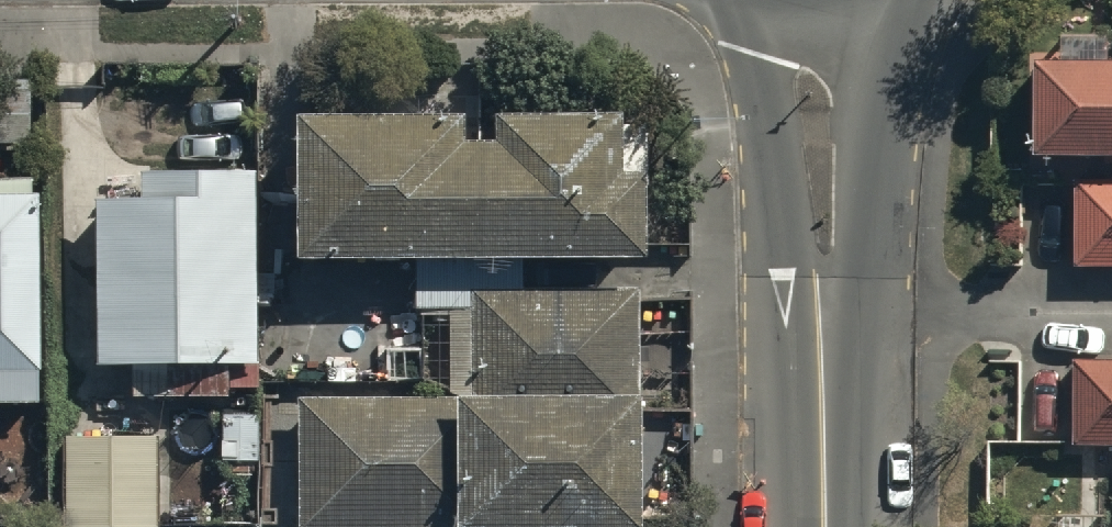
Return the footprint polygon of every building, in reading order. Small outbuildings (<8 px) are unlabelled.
[(1043,65),(1043,156),(1111,156),(1111,65),(1043,65)] [(466,116),(299,116),(300,260),(651,259),(650,135),(626,136),(626,117),(497,118),(497,147),(466,147),(466,116)] [(98,362),(256,362),(255,171),(98,171),(98,362)] [(1078,187),(1079,267),(1111,266),(1111,187),(1078,187)] [(39,188),(0,188),(0,403),(39,403),(39,188)] [(643,295),(457,294),(456,524),(642,525),(643,295)] [(1081,364),(1081,442),(1111,442),(1111,363),(1081,364)] [(303,525),(456,524),(455,395),(302,395),(303,525)] [(62,526),(121,526),(166,526),(164,443),(61,445),(62,526)]
